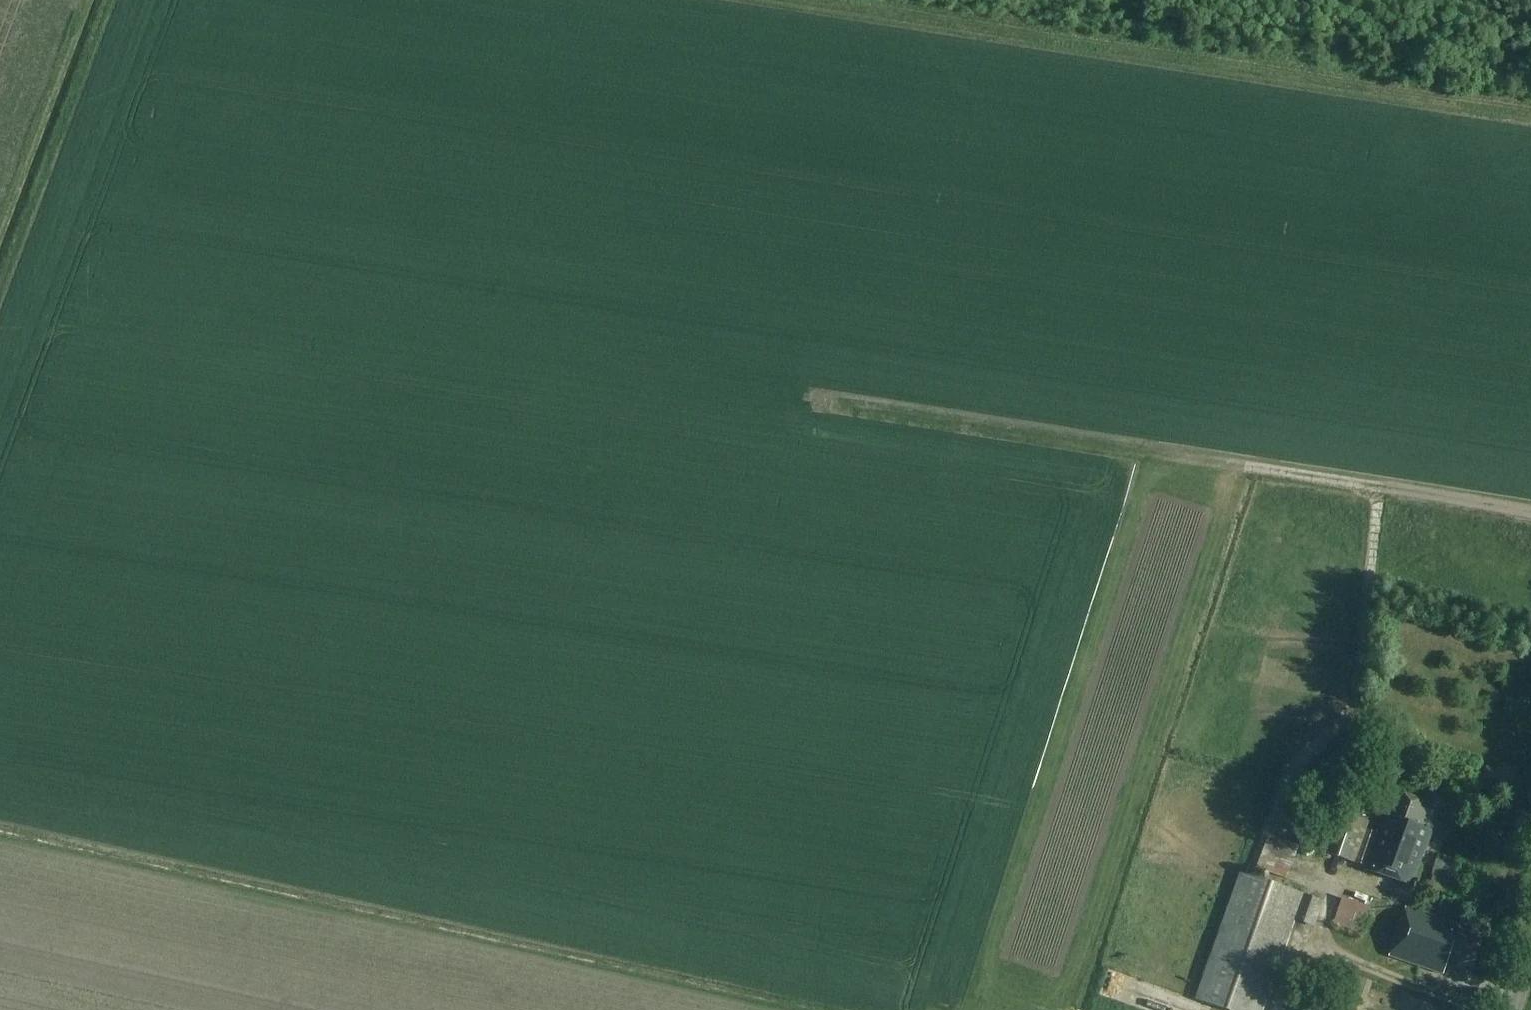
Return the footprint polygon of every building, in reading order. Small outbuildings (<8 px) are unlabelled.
[(1422,828),(1429,805),(1393,793),(1366,870),(1414,887),(1422,864),(1418,862),(1421,855),(1425,856),(1433,832),(1422,828)] [(1356,864),(1370,822),(1338,812),(1324,853),(1356,864)] [(1285,880),(1298,848),(1267,836),(1255,868),(1285,880)] [(1323,903),(1240,872),(1196,1000),(1223,1009),(1262,1009),(1294,920),(1314,927),(1323,903)] [(1361,934),(1370,907),(1341,897),(1332,924),(1361,934)] [(1457,902),(1452,913),(1461,917),(1465,906),(1457,902)] [(1471,969),(1482,938),(1458,930),(1459,927),(1407,909),(1390,958),(1443,976),(1448,961),(1471,969)] [(1105,965),(1097,990),(1157,1009),(1172,1009),(1177,996),(1129,980),(1131,974),(1105,965)]
